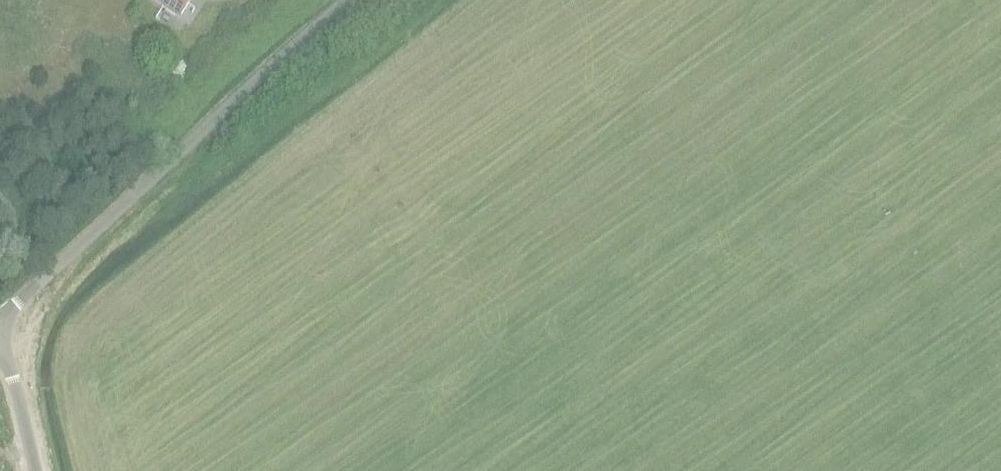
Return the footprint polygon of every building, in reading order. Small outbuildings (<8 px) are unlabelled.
[(179,18),(191,0),(152,0),(179,18)]
